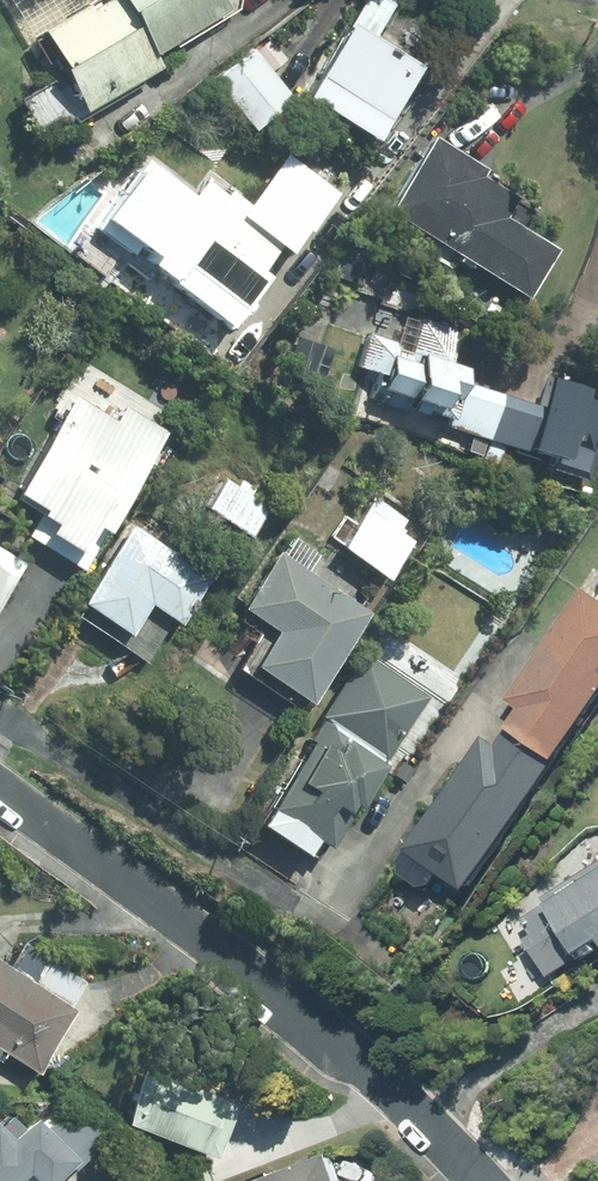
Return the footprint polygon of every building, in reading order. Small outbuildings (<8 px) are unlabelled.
[(73,108),(147,67),(139,52),(217,7),(213,0),(81,0),(28,30),(73,108)] [(362,137),(408,64),(366,37),(388,2),(384,0),(358,0),(345,21),(343,20),(295,95),(362,137)] [(246,49),(208,79),(246,127),(284,98),(246,49)] [(430,136),(383,209),(517,295),(548,247),(498,215),(510,197),(475,175),(480,168),(430,136)] [(86,223),(218,323),(277,247),(284,253),(332,191),(281,153),(243,203),(206,174),(190,195),(138,156),(86,223)] [(368,401),(582,470),(597,422),(597,417),(584,412),(590,392),(542,377),(536,397),(455,371),(457,364),(438,358),(447,329),(413,318),(403,347),(362,334),(352,366),(377,375),(368,401)] [(68,395),(6,491),(34,509),(19,532),(75,569),(105,523),(101,521),(160,430),(119,403),(108,421),(68,395)] [(262,508),(218,478),(199,506),(242,536),(262,508)] [(368,495),(332,546),(378,578),(405,539),(391,529),(399,517),(368,495)] [(204,577),(127,524),(74,602),(117,632),(140,600),(172,622),(204,577)] [(362,611),(272,550),(234,605),(270,629),(247,663),(301,700),(362,611)] [(13,560),(0,552),(0,580),(13,560)] [(465,889),(597,691),(597,602),(581,591),(507,699),(521,708),(495,746),(484,739),(408,851),(465,889)] [(305,837),(318,846),(421,696),(357,652),(300,736),(307,741),(252,821),(295,851),(305,837)] [(525,919),(535,935),(525,942),(548,978),(597,947),(597,864),(542,899),(546,905),(525,919)] [(28,1072),(87,984),(22,941),(5,966),(0,963),(0,1053),(28,1072)] [(222,1102),(131,1068),(111,1120),(202,1155),(222,1102)] [(14,1170),(25,1180),(38,1180),(62,1156),(18,1115),(8,1126),(0,1118),(0,1180),(4,1180),(14,1170)] [(266,1180),(339,1180),(330,1157),(266,1180)]
